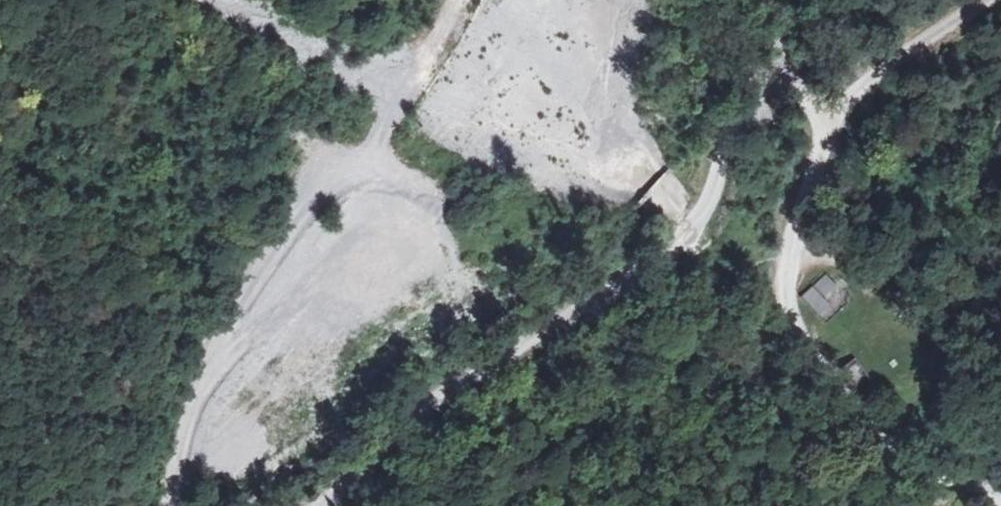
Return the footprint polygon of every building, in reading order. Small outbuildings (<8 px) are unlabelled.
[(656,136),(628,137),(630,180),(658,179),(656,136)] [(825,274),(801,297),(821,318),(833,306),(827,300),(839,288),(825,274)] [(864,372),(852,362),(842,374),(854,384),(864,372)]
